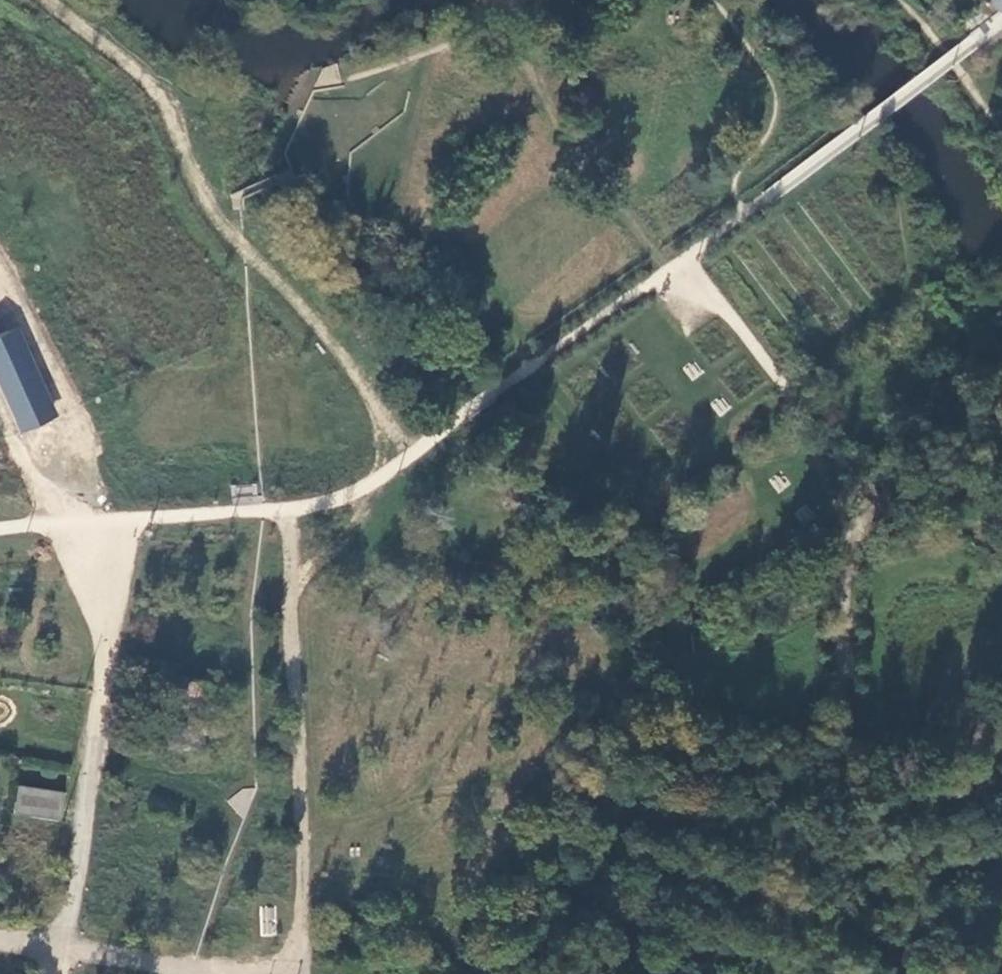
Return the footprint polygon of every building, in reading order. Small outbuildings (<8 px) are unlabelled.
[(999,13),(1001,10),(1001,0),(988,0),(999,13)] [(0,335),(0,382),(23,433),(58,418),(18,328),(0,335)] [(7,815),(52,822),(56,795),(11,788),(7,815)]
